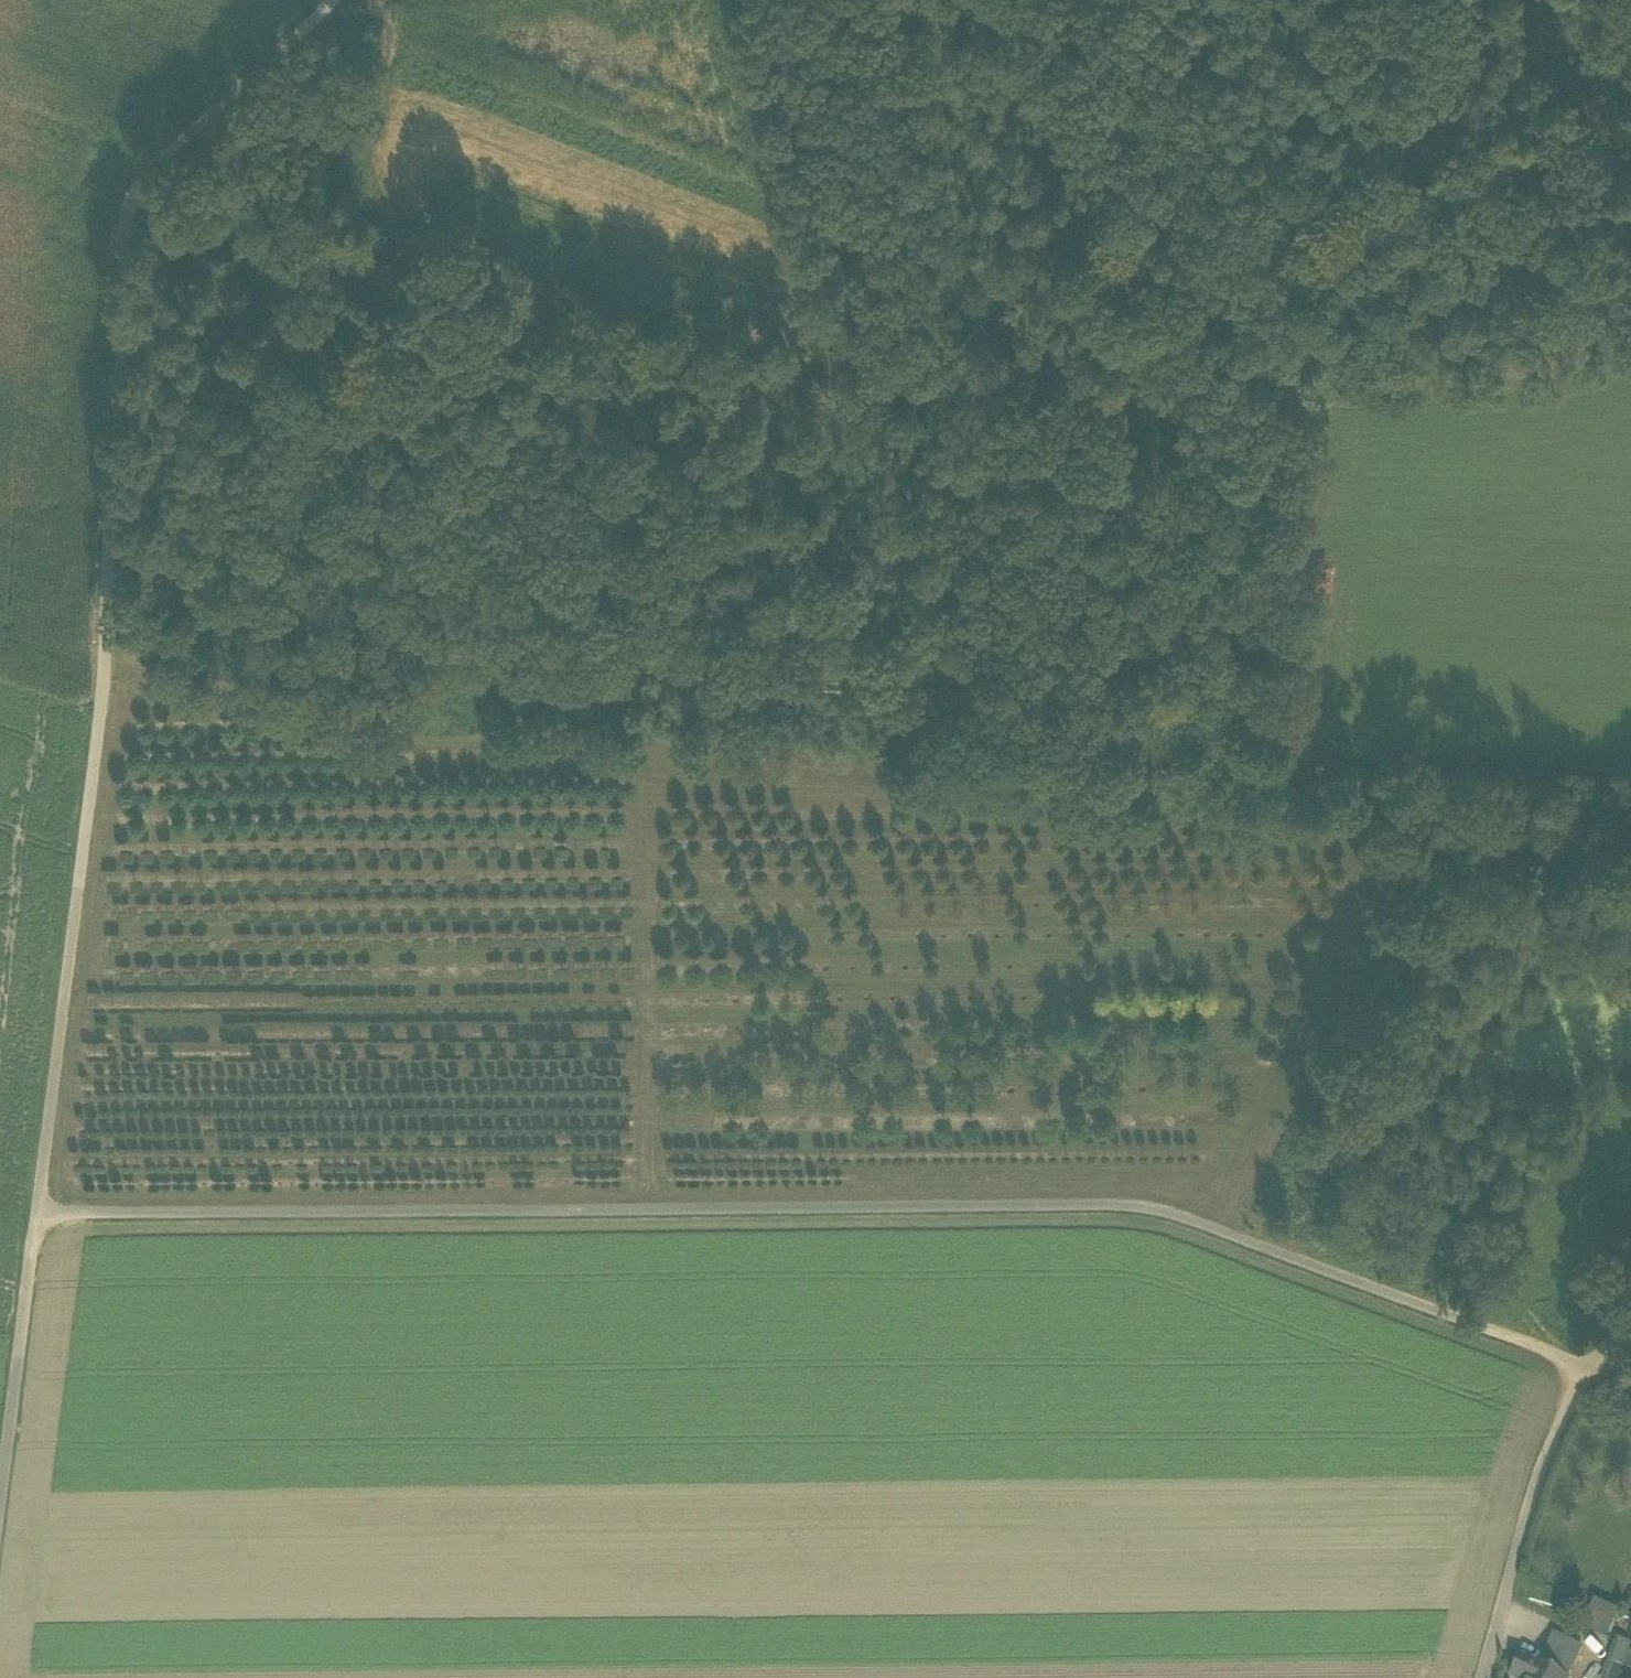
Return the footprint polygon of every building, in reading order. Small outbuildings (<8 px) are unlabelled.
[(1593,1630),(1607,1638),(1620,1618),(1605,1609),(1593,1630)] [(1628,1662),(1630,1646),(1630,1637),(1617,1635),(1613,1660),(1628,1662)] [(1558,1677),(1570,1677),(1583,1651),(1553,1636),(1537,1668),(1558,1677)] [(1537,1668),(1518,1658),(1508,1677),(1558,1677),(1537,1668)]
